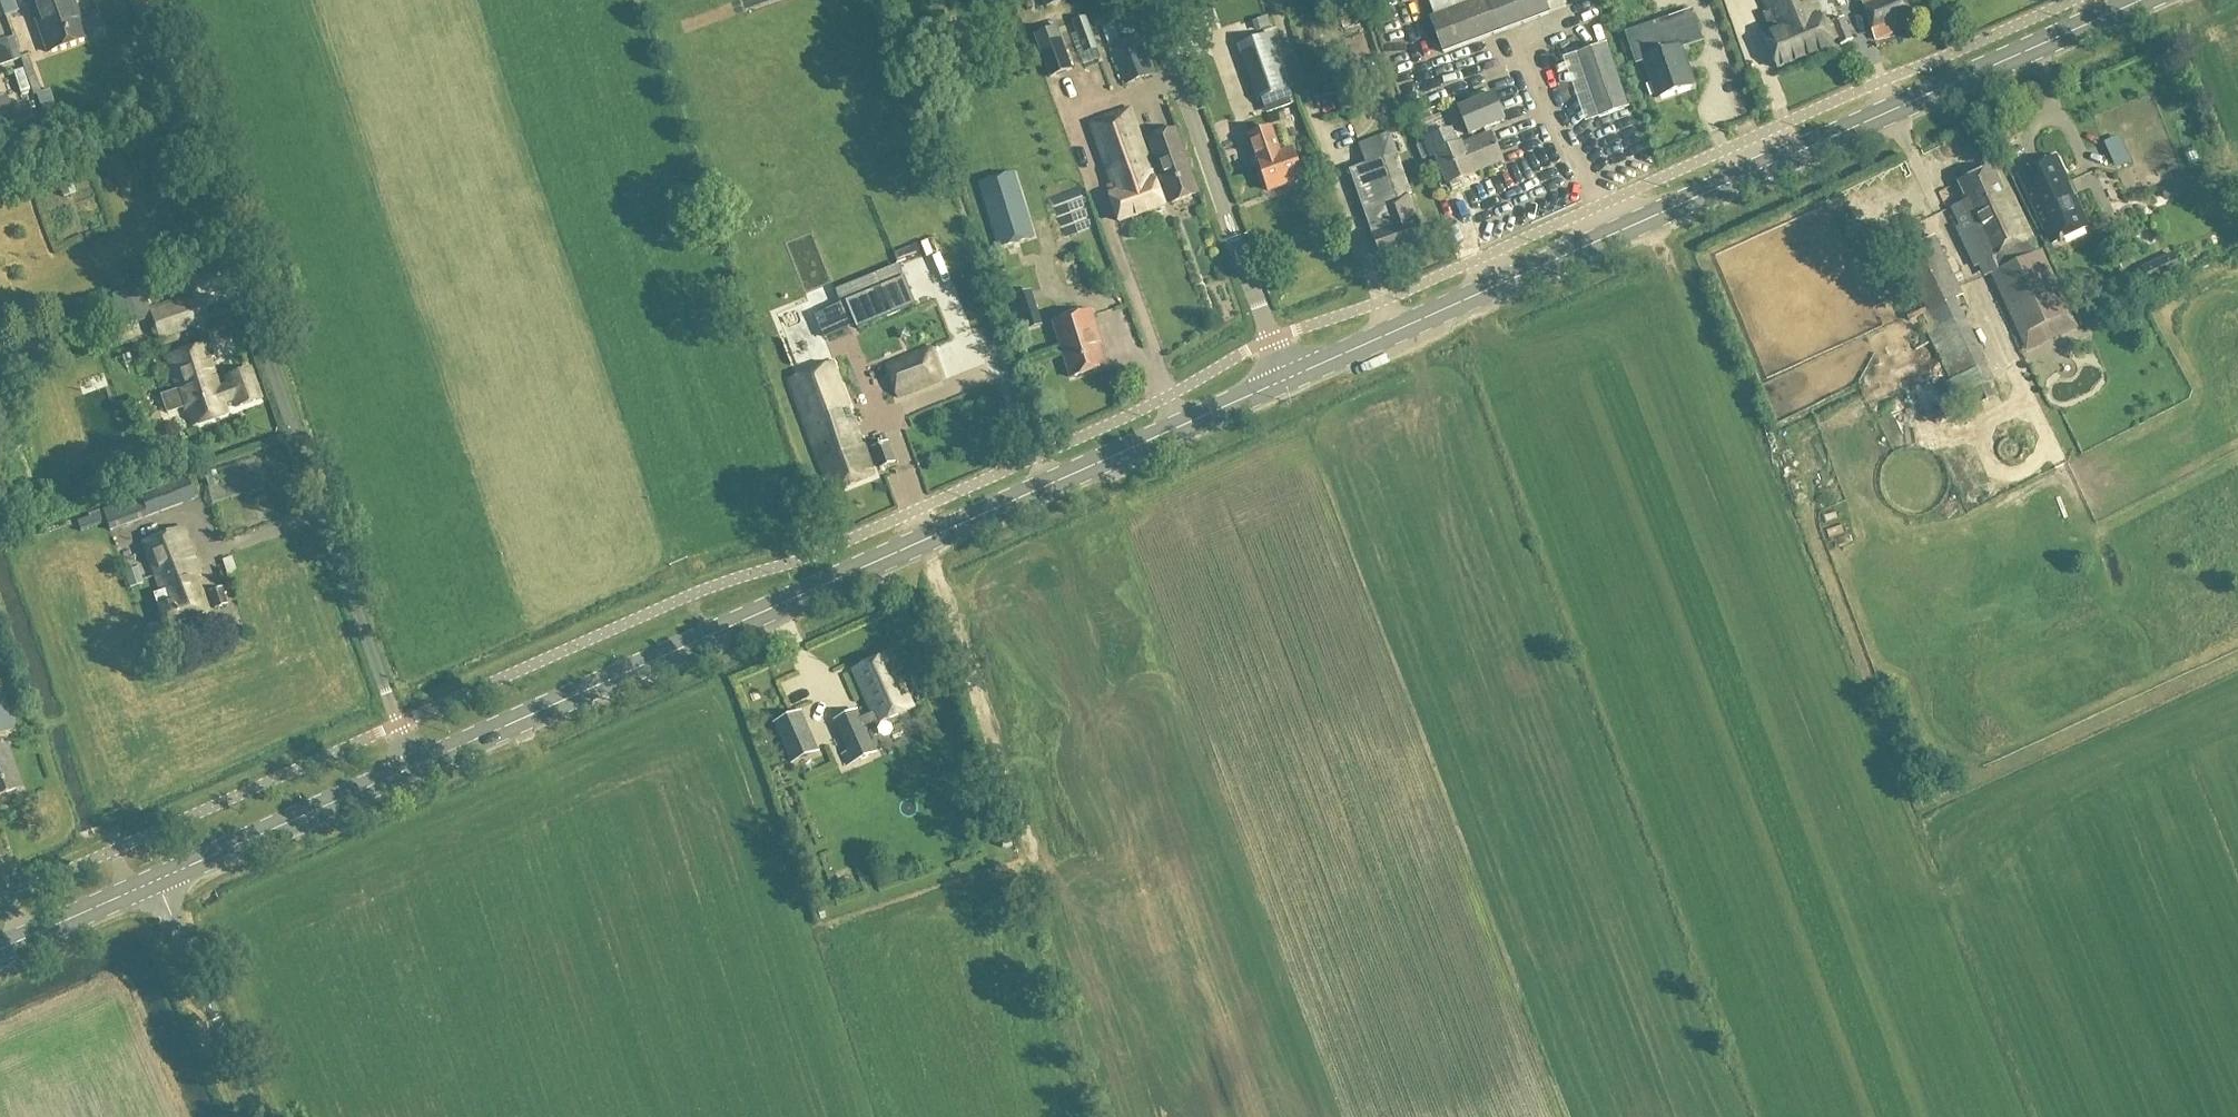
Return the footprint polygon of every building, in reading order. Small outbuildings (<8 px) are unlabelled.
[(4,17),(17,13),(12,0),(0,0),(0,8),(4,17)] [(47,53),(88,39),(74,0),(27,0),(47,53)] [(1068,0),(1040,0),(1043,9),(1068,0)] [(1459,8),(1430,19),(1443,55),(1549,16),(1543,0),(1477,0),(1477,1),(1459,8)] [(1636,26),(1654,19),(1647,0),(1626,0),(1636,26)] [(1759,32),(1775,72),(1833,48),(1817,9),(1816,9),(1813,0),(1762,0),(1768,14),(1762,16),(1768,29),(1759,32)] [(1861,2),(1877,42),(1918,24),(1909,0),(1865,0),(1861,2)] [(1342,30),(1362,24),(1358,10),(1338,16),(1342,30)] [(1657,100),(1691,88),(1678,50),(1691,45),(1688,36),(1698,32),(1692,14),(1691,14),(1693,21),(1656,34),(1653,25),(1626,35),(1636,64),(1644,61),(1657,100)] [(1267,17),(1251,23),(1255,33),(1271,28),(1267,17)] [(1077,34),(1070,37),(1076,54),(1078,53),(1083,66),(1100,60),(1092,36),(1086,20),(1073,24),(1077,34)] [(1843,20),(1831,25),(1840,47),(1852,42),(1843,20)] [(1057,31),(1036,39),(1050,78),(1070,70),(1057,31)] [(1153,75),(1140,37),(1109,48),(1124,86),(1153,75)] [(1274,37),(1267,40),(1236,50),(1255,105),(1294,91),(1274,37)] [(1576,57),(1598,120),(1628,110),(1606,47),(1576,57)] [(27,56),(19,59),(31,95),(33,94),(40,92),(27,56)] [(40,92),(33,94),(45,127),(58,122),(47,89),(40,92)] [(1493,97),(1464,107),(1458,109),(1469,137),(1503,123),(1493,97)] [(1114,189),(1110,191),(1112,199),(1111,199),(1121,227),(1166,211),(1131,111),(1091,124),(1114,189)] [(38,135),(30,115),(0,126),(0,144),(2,148),(38,135)] [(1176,131),(1149,141),(1172,209),(1200,199),(1176,131)] [(1272,132),(1265,135),(1252,139),(1253,142),(1247,144),(1254,164),(1260,162),(1261,163),(1259,164),(1270,193),(1302,182),(1292,152),(1281,156),(1272,132)] [(1451,134),(1426,144),(1433,161),(1437,160),(1447,187),(1473,177),(1472,174),(1502,163),(1492,136),(1462,147),(1462,146),(1456,149),(1451,134)] [(1388,135),(1358,144),(1366,167),(1352,172),(1381,260),(1424,245),(1388,135)] [(2018,175),(2050,246),(2088,229),(2056,158),(2018,175)] [(1528,168),(1485,184),(1501,224),(1543,208),(1528,168)] [(2038,253),(2030,234),(2011,192),(2004,194),(1993,169),(1958,184),(1964,199),(1959,201),(1992,274),(2038,253)] [(1015,177),(977,188),(996,250),(1034,239),(1015,177)] [(2160,190),(2164,200),(2180,193),(2176,183),(2160,190)] [(1934,238),(1899,254),(1927,315),(1963,298),(1934,238)] [(2038,253),(1992,274),(1994,279),(1991,280),(2017,338),(2069,315),(2040,252),(2038,253)] [(2141,269),(2149,287),(2180,273),(2172,255),(2141,269)] [(905,281),(847,305),(857,330),(915,306),(905,281)] [(1015,320),(1039,312),(1031,290),(1008,298),(1015,320)] [(192,302),(151,314),(159,338),(199,326),(192,302)] [(838,342),(837,309),(810,311),(811,343),(838,342)] [(1091,315),(1054,326),(1070,378),(1105,368),(1095,333),(1096,332),(1091,315)] [(112,330),(117,345),(141,337),(136,322),(112,330)] [(1960,324),(1928,339),(1949,383),(1963,376),(1971,393),(1990,386),(1960,324)] [(228,387),(219,390),(205,348),(168,360),(191,429),(228,417),(224,406),(233,403),(228,387)] [(2059,351),(2032,361),(2046,401),(2073,391),(2059,351)] [(886,367),(898,400),(941,383),(931,352),(886,367)] [(833,365),(789,381),(831,494),(875,478),(833,365)] [(225,378),(228,387),(233,403),(236,409),(259,402),(249,370),(225,378)] [(872,449),(879,470),(894,464),(887,443),(872,449)] [(188,481),(103,511),(109,529),(194,499),(188,481)] [(154,595),(167,628),(211,611),(197,576),(200,575),(182,528),(141,544),(161,593),(154,595)] [(141,585),(137,569),(123,573),(128,589),(141,585)] [(220,590),(208,594),(214,610),(226,606),(220,590)] [(876,722),(877,725),(912,709),(888,657),(853,673),(869,709),(857,714),(857,713),(834,723),(850,758),(873,748),(863,727),(876,722)] [(16,730),(0,685),(0,736),(16,730)] [(793,762),(815,752),(799,715),(776,724),(793,762)] [(20,789),(5,749),(0,751),(0,797),(20,789)]
